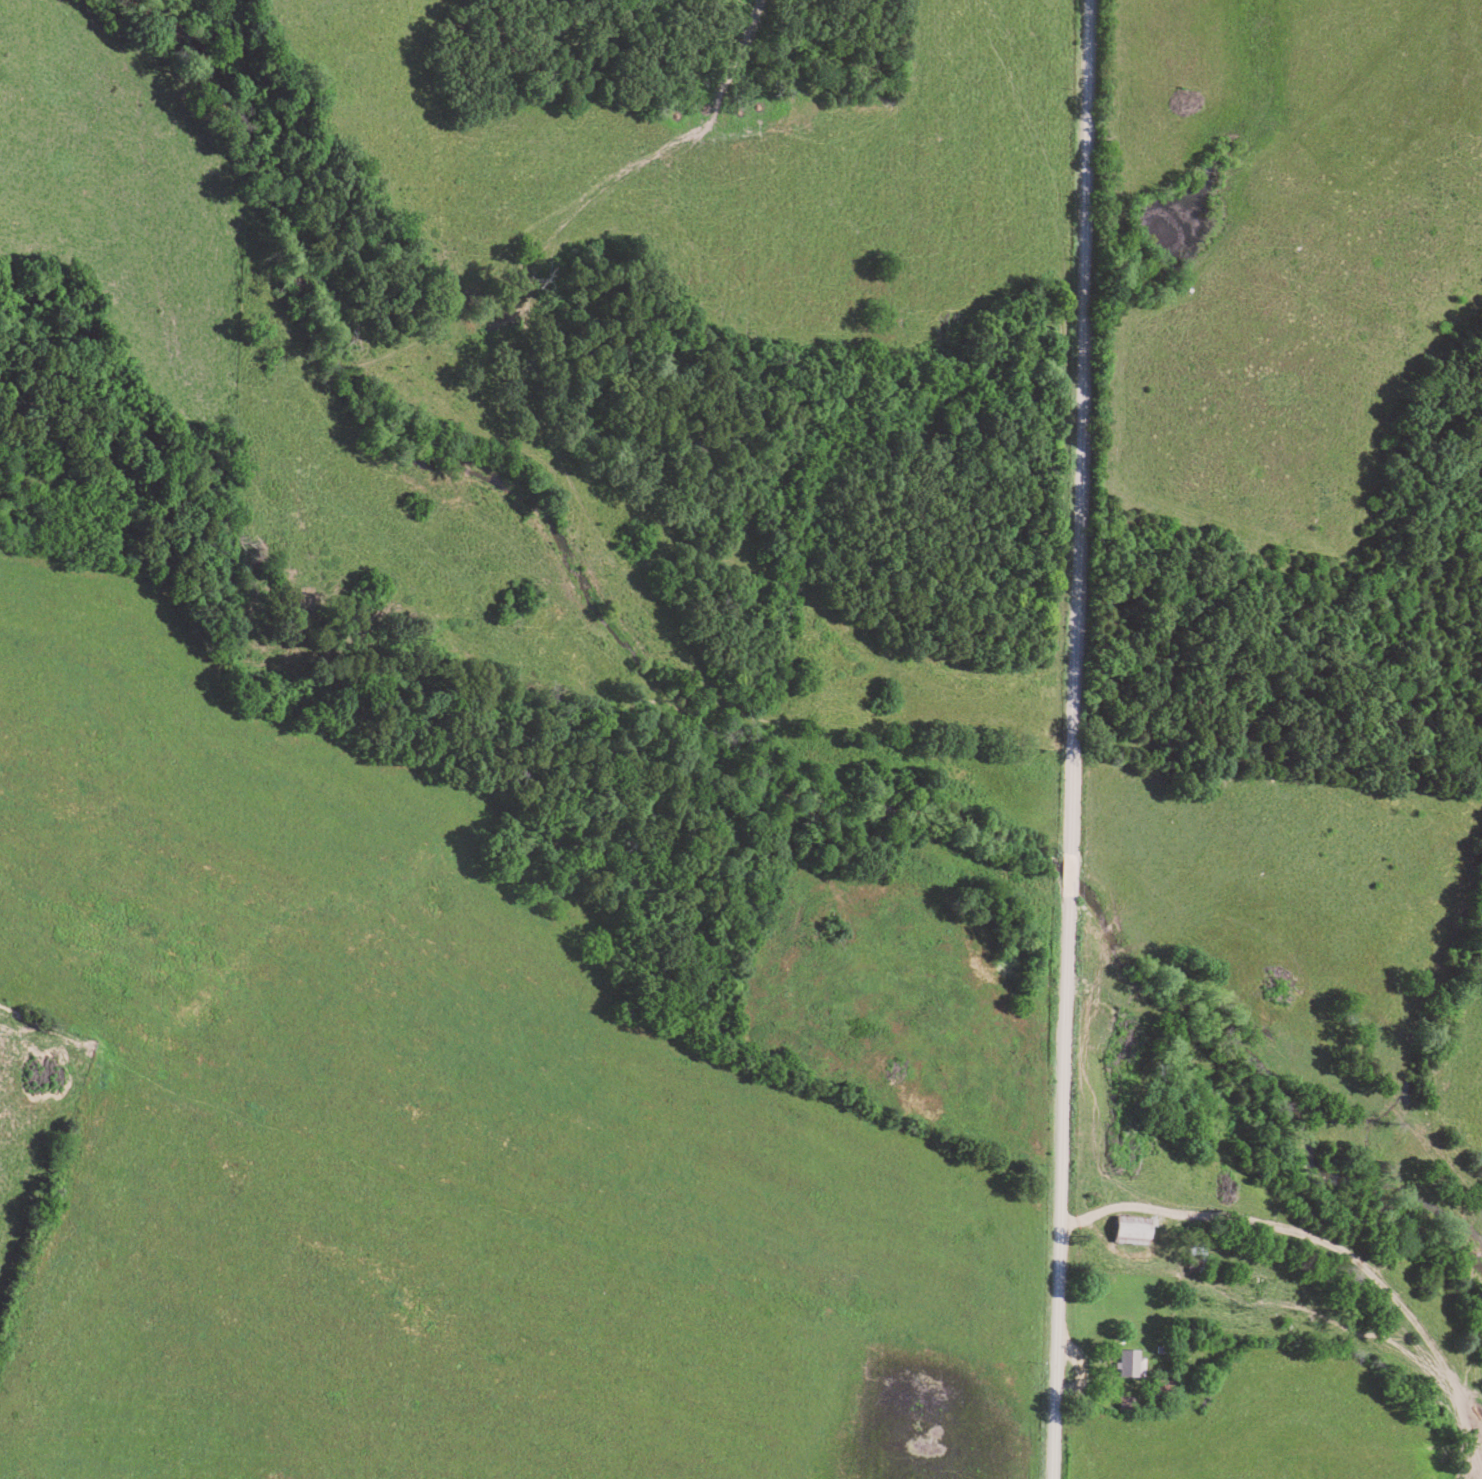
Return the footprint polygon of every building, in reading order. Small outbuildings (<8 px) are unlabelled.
[(1146,1218),(1112,1217),(1111,1244),(1145,1245),(1146,1218)] [(1135,1350),(1114,1351),(1115,1370),(1116,1370),(1116,1378),(1136,1378),(1135,1350)]
